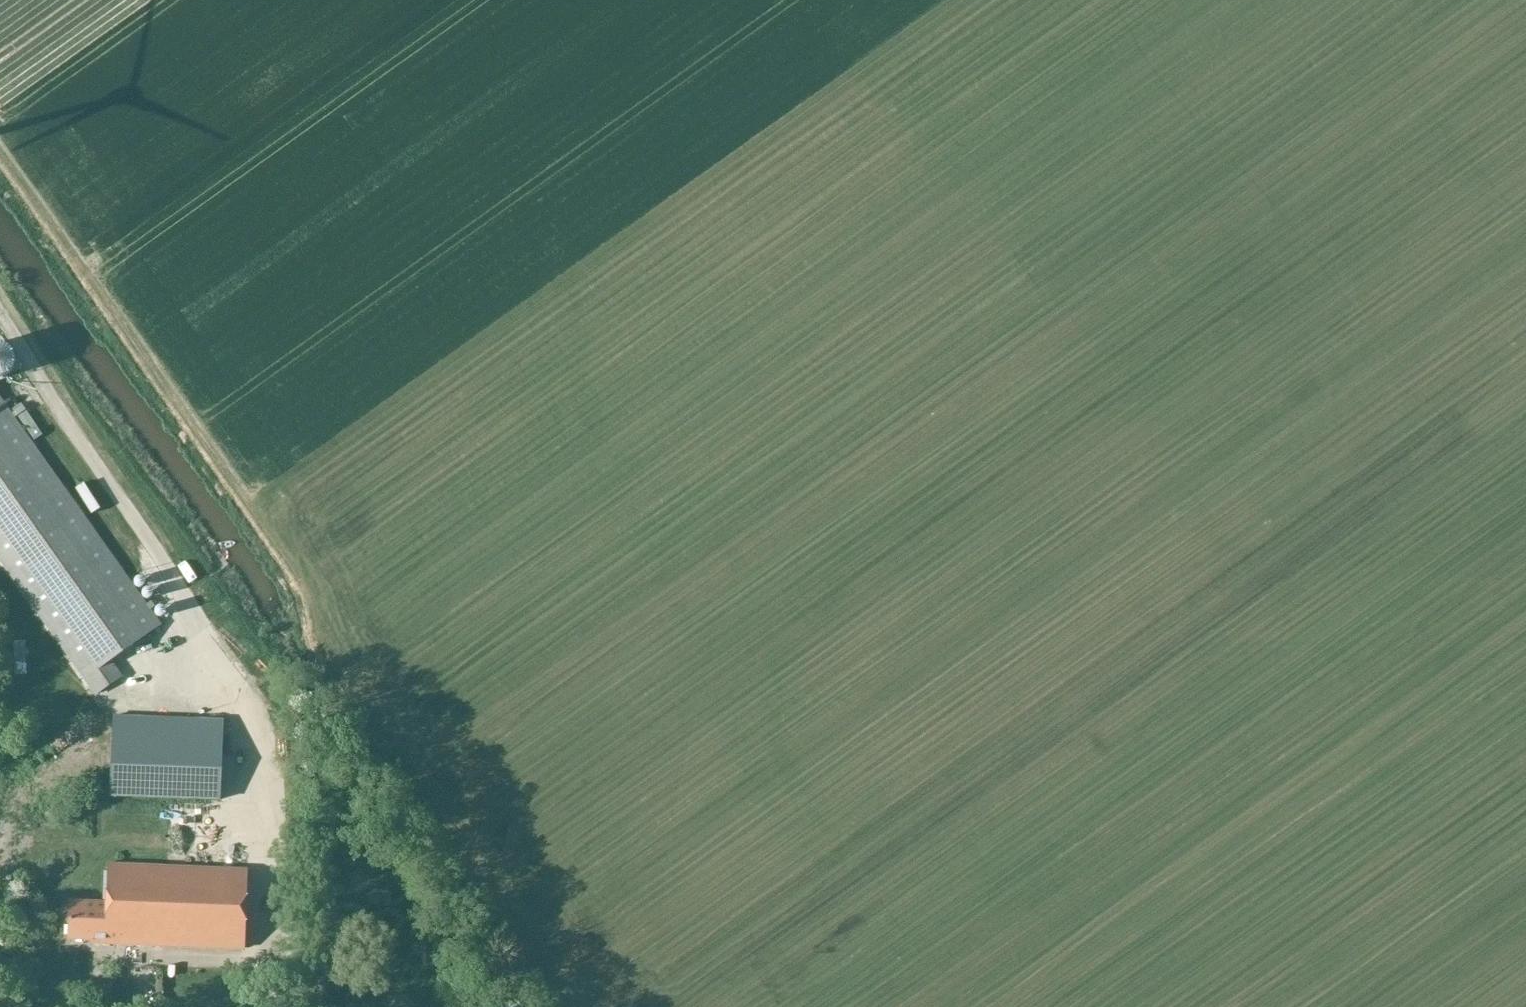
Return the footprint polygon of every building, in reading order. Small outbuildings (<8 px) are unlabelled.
[(131,580),(0,397),(0,563),(95,698),(113,685),(123,678),(111,661),(163,624),(131,580)] [(3,672),(16,672),(15,638),(3,638),(3,672)] [(111,796),(221,800),(225,718),(115,714),(111,796)] [(108,901),(106,945),(248,950),(249,868),(109,862),(108,901)] [(91,944),(106,945),(108,901),(69,899),(69,939),(92,941),(91,944)] [(421,949),(423,965),(431,964),(429,948),(421,949)] [(132,967),(122,969),(125,987),(136,985),(132,967)]
